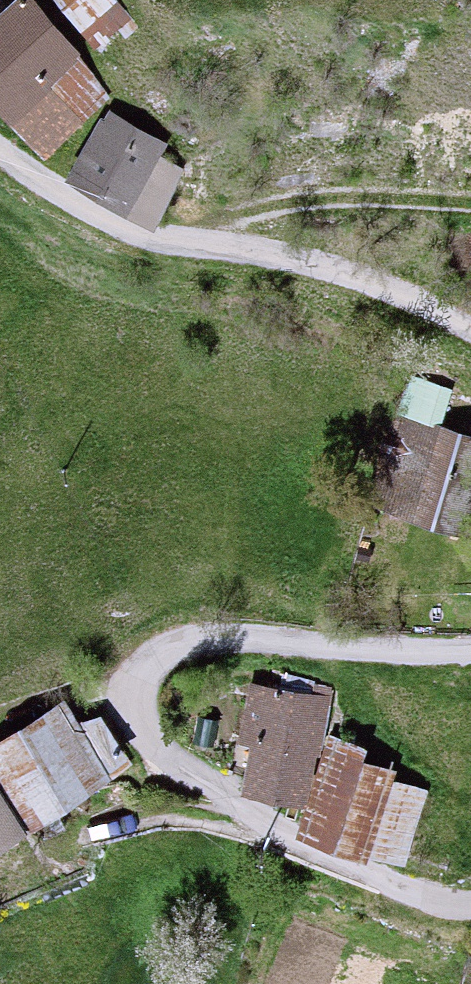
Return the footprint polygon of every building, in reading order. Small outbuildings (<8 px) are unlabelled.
[(41,136),(98,95),(28,0),(23,0),(0,17),(0,81),(41,136)] [(96,38),(126,18),(113,0),(70,0),(96,38)] [(102,119),(76,170),(154,209),(180,158),(102,119)] [(401,416),(378,497),(458,519),(470,473),(470,436),(401,416)] [(244,784),(307,799),(330,697),(249,678),(236,738),(253,742),(244,784)] [(19,824),(117,766),(77,698),(0,743),(0,792),(19,824)] [(364,747),(337,738),(306,826),(398,859),(423,789),(387,777),(390,768),(361,757),(364,747)] [(19,824),(0,792),(0,836),(19,824)]
